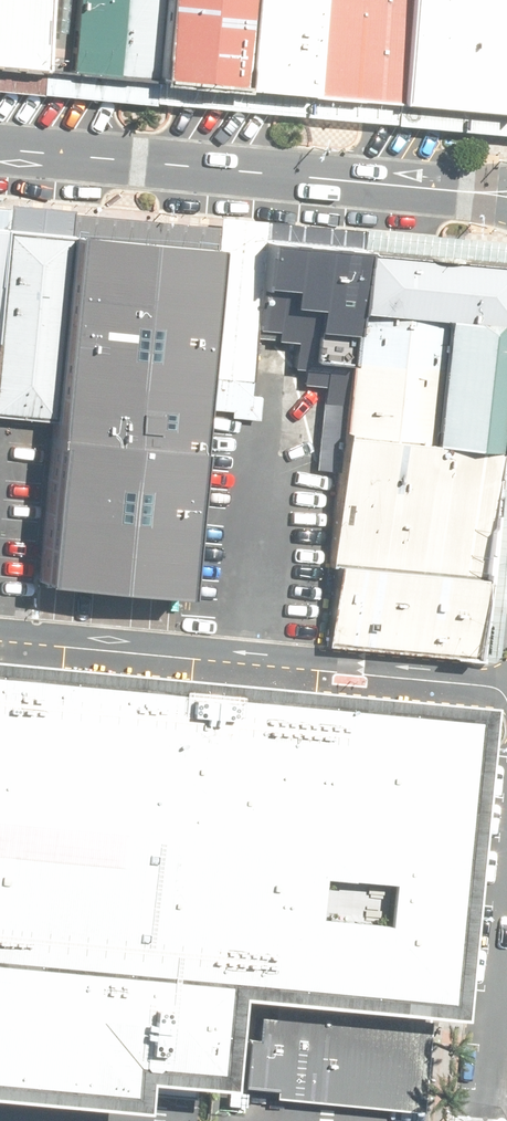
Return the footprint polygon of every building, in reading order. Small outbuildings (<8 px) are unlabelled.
[(23,66),(29,0),(0,0),(0,64),(23,66)] [(45,66),(124,74),(131,0),(51,0),(45,66)] [(136,73),(217,80),(225,0),(143,0),(136,73)] [(217,80),(291,87),(299,0),(225,0),(217,80)] [(371,97),(380,0),(299,0),(291,90),(371,97)] [(371,97),(506,110),(506,0),(380,0),(371,97)] [(57,221),(0,217),(0,419),(43,422),(57,221)] [(198,231),(57,221),(33,568),(173,578),(198,231)] [(331,247),(249,236),(238,321),(262,324),(257,358),(282,361),(268,471),(301,475),(319,331),(331,247)] [(493,269),(349,254),(343,307),(421,315),(408,441),(475,448),(493,269)] [(402,340),(319,331),(301,475),(281,643),(449,660),(475,448),(408,441),(393,436),(402,340)] [(460,711),(0,666),(0,1120),(208,1120),(211,1084),(220,954),(433,976),(460,711)] [(265,1019),(252,1017),(250,1040),(239,1039),(234,1085),(264,1088),(264,1095),(411,1110),(420,1021),(267,1005),(265,1019)]
